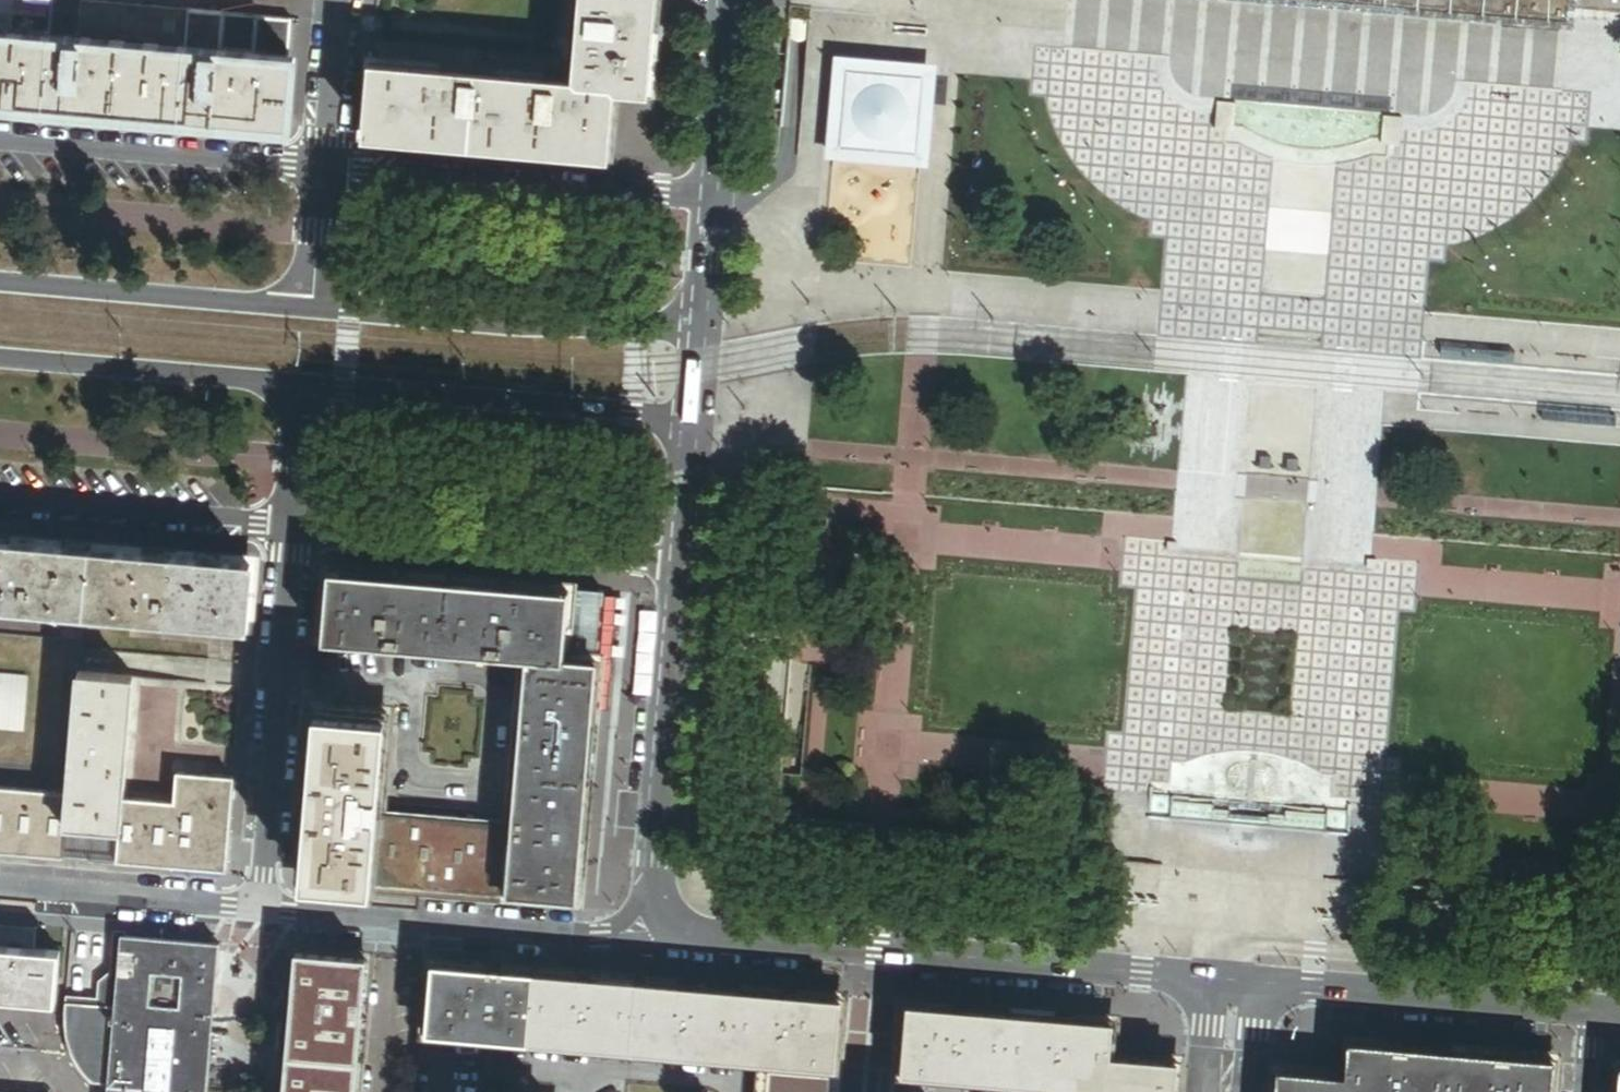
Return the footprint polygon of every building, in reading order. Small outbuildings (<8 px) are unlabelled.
[(52,35),(55,0),(0,0),(0,31),(52,35)] [(52,35),(185,47),(188,10),(82,1),(81,13),(65,11),(66,0),(55,0),(52,35)] [(576,80),(373,63),(367,134),(607,155),(613,87),(646,90),(654,0),(583,0),(576,80)] [(1464,1),(1464,4),(1472,5),(1472,2),(1496,4),(1496,7),(1504,8),(1504,5),(1529,7),(1529,10),(1537,11),(1537,7),(1561,9),(1561,12),(1569,13),(1569,5),(1568,4),(1569,1),(1570,1),(1570,0),(1449,0),(1464,1)] [(224,13),(188,10),(185,47),(221,50),(224,13)] [(221,50),(289,56),(292,18),(224,13),(221,50)] [(0,31),(0,103),(63,108),(119,113),(151,115),(186,118),(231,122),(266,125),(283,127),(289,56),(221,50),(185,47),(52,35),(0,31)] [(836,55),(826,157),(929,166),(938,63),(836,55)] [(1236,104),(1217,103),(1215,131),(1228,132),(1234,133),(1236,104)] [(1400,146),(1402,118),(1383,116),(1381,145),(1389,145),(1400,146)] [(1514,351),(1440,345),(1440,356),(1513,362),(1514,351)] [(247,625),(252,562),(0,541),(0,605),(247,625)] [(563,657),(568,590),(326,570),(321,641),(524,658),(511,826),(505,896),(577,902),(597,660),(563,657)] [(603,593),(568,590),(563,657),(597,660),(603,593)] [(234,778),(178,773),(175,804),(124,800),(134,678),(78,674),(68,795),(0,789),(0,852),(226,871),(234,778)] [(0,676),(0,730),(23,732),(27,678),(0,676)] [(302,879),(371,885),(378,814),(386,713),(316,707),(302,879)] [(797,730),(784,729),(782,756),(795,758),(797,730)] [(378,814),(371,885),(505,896),(511,826),(378,814)] [(0,929),(0,999),(57,1004),(65,934),(0,929)] [(93,997),(67,994),(67,1002),(105,1005),(107,973),(119,970),(122,936),(110,935),(108,961),(96,965),(93,997)] [(122,936),(119,970),(217,978),(220,945),(122,936)] [(369,957),(296,950),(285,1091),(358,1091),(369,957)] [(535,971),(434,962),(428,1034),(529,1043),(535,971)] [(119,970),(107,973),(105,1005),(116,1006),(119,970)] [(217,978),(119,970),(116,1006),(109,1083),(108,1091),(208,1091),(217,978)] [(844,997),(535,971),(529,1043),(766,1062),(838,1068),(844,997)] [(93,1082),(109,1083),(116,1006),(105,1005),(67,1002),(66,1012),(67,1029),(67,1034),(73,1052),(82,1069),(93,1082)] [(1112,1054),(1115,1020),(908,1002),(902,1073),(1105,1090),(1105,1091),(1176,1091),(1179,1060),(1112,1054)] [(1345,1074),(1278,1068),(1276,1091),(1552,1091),(1555,1058),(1348,1041),(1345,1074)] [(764,1083),(837,1088),(838,1068),(766,1062),(764,1083)] [(837,1088),(764,1083),(763,1091),(836,1091),(837,1088)]
